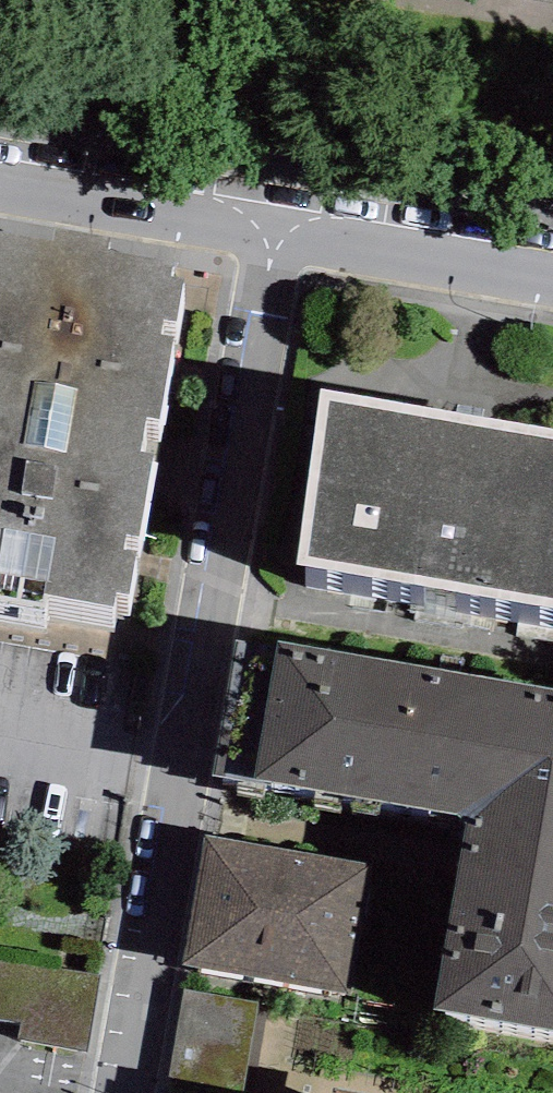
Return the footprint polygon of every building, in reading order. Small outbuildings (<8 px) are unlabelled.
[(116,616),(129,618),(136,576),(124,574),(127,558),(139,560),(153,480),(141,478),(147,443),(160,445),(174,363),(162,361),(165,342),(178,344),(185,302),(173,300),(175,287),(108,275),(111,260),(54,250),(52,265),(0,256),(0,621),(47,630),(48,622),(113,633),(116,616)] [(323,409),(293,585),(552,628),(552,447),(323,409)] [(270,658),(247,797),(460,831),(428,1022),(552,1043),(552,704),(270,658)] [(367,870),(204,843),(183,972),(345,999),(367,870)] [(100,1022),(109,960),(0,944),(0,1007),(100,1022)] [(261,1003),(184,988),(166,1082),(225,1092),(244,1092),(261,1003)]
